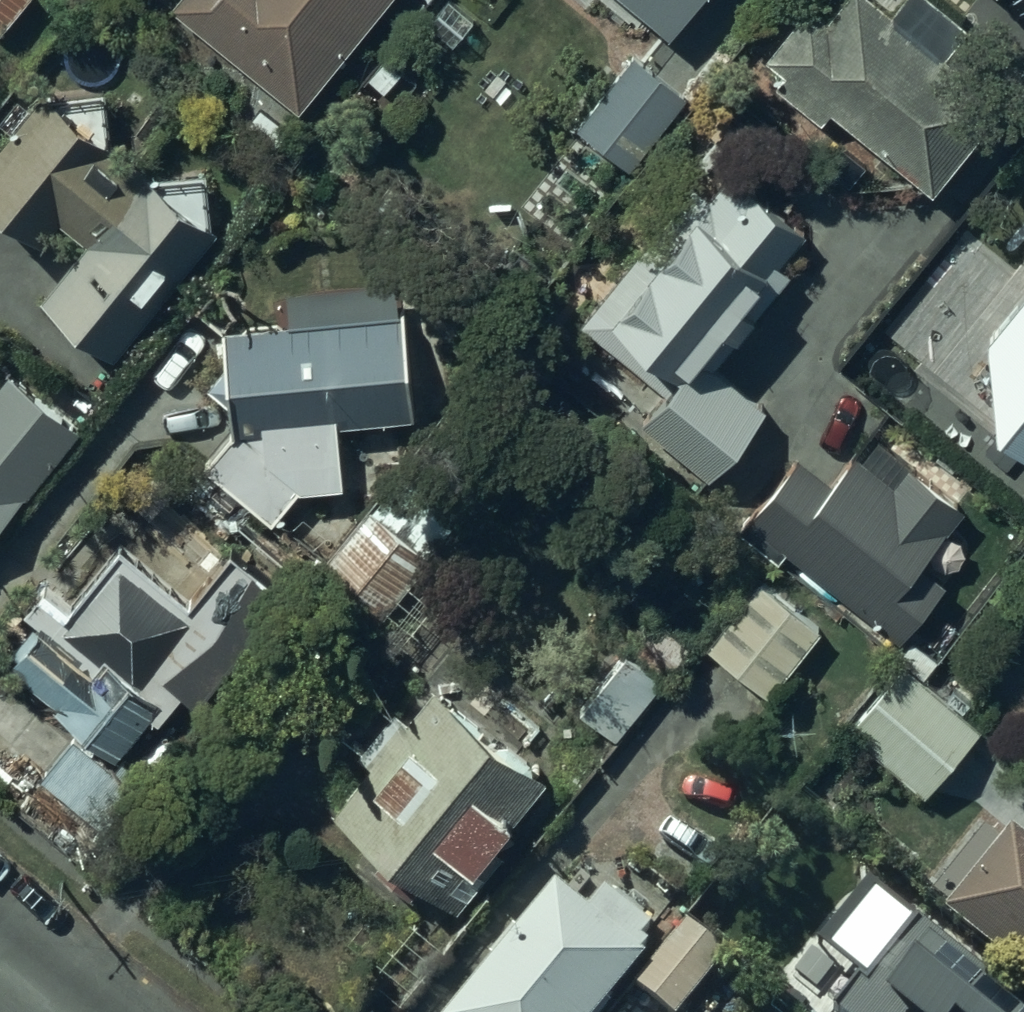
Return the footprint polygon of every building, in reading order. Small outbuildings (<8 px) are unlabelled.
[(1,31),(26,0),(0,0),(0,30),(1,31)] [(173,17),(302,125),(407,0),(188,0),(173,17)] [(678,43),(714,0),(626,0),(678,43)] [(813,13),(770,69),(796,89),(787,100),(828,132),(840,118),(938,194),(1005,108),(867,0),(859,0),(835,30),(813,13)] [(699,112),(645,65),(584,135),(638,182),(699,112)] [(0,151),(0,224),(39,256),(58,233),(87,257),(43,311),(114,369),(220,241),(44,98),(0,151)] [(776,422),(711,364),(730,332),(742,353),(797,286),(790,273),(813,250),(739,181),(717,198),(709,191),(570,364),(714,489),(776,422)] [(1007,280),(1023,294),(1023,260),(1007,280)] [(407,313),(221,332),(231,440),(207,474),(274,529),(302,494),(275,466),(292,438),(418,426),(407,313)] [(0,388),(0,540),(83,442),(7,379),(0,388)] [(966,518),(880,447),(837,499),(799,467),(746,531),(900,658),(954,593),(924,569),(966,518)] [(406,470),(317,576),(373,624),(461,515),(406,470)] [(119,545),(0,683),(0,697),(60,748),(32,781),(93,834),(284,611),(233,567),(196,610),(119,545)] [(760,578),(703,648),(765,700),(823,631),(760,578)] [(983,742),(908,678),(852,745),(927,808),(983,742)] [(548,806),(430,711),(328,836),(445,931),(548,806)] [(1015,851),(948,930),(1023,994),(1023,858),(1015,851)] [(563,897),(466,1011),(618,1011),(652,971),(563,897)] [(638,995),(659,1011),(698,1011),(738,963),(695,928),(638,995)]
